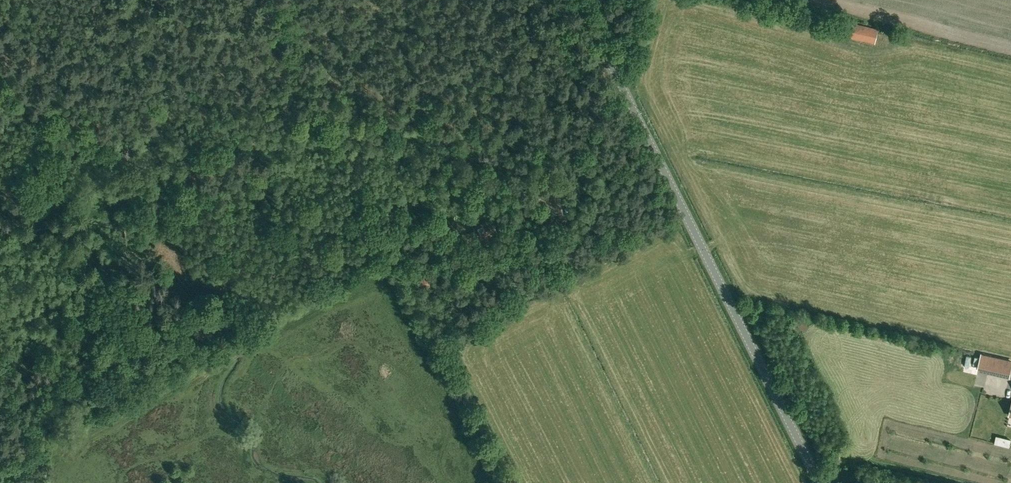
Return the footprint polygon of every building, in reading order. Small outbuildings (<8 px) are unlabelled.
[(877,30),(849,24),(847,36),(875,43),(877,30)] [(452,224),(440,229),(445,239),(456,234),(452,224)] [(446,253),(449,260),(452,258),(456,256),(455,255),(454,252),(456,252),(452,243),(447,245),(443,247),(446,253)] [(409,268),(407,270),(409,274),(412,272),(412,273),(420,269),(417,263),(409,268)] [(991,357),(988,371),(1010,375),(1010,369),(1010,361),(991,357)] [(995,444),(1009,447),(1010,441),(1010,439),(997,436),(995,444)]
